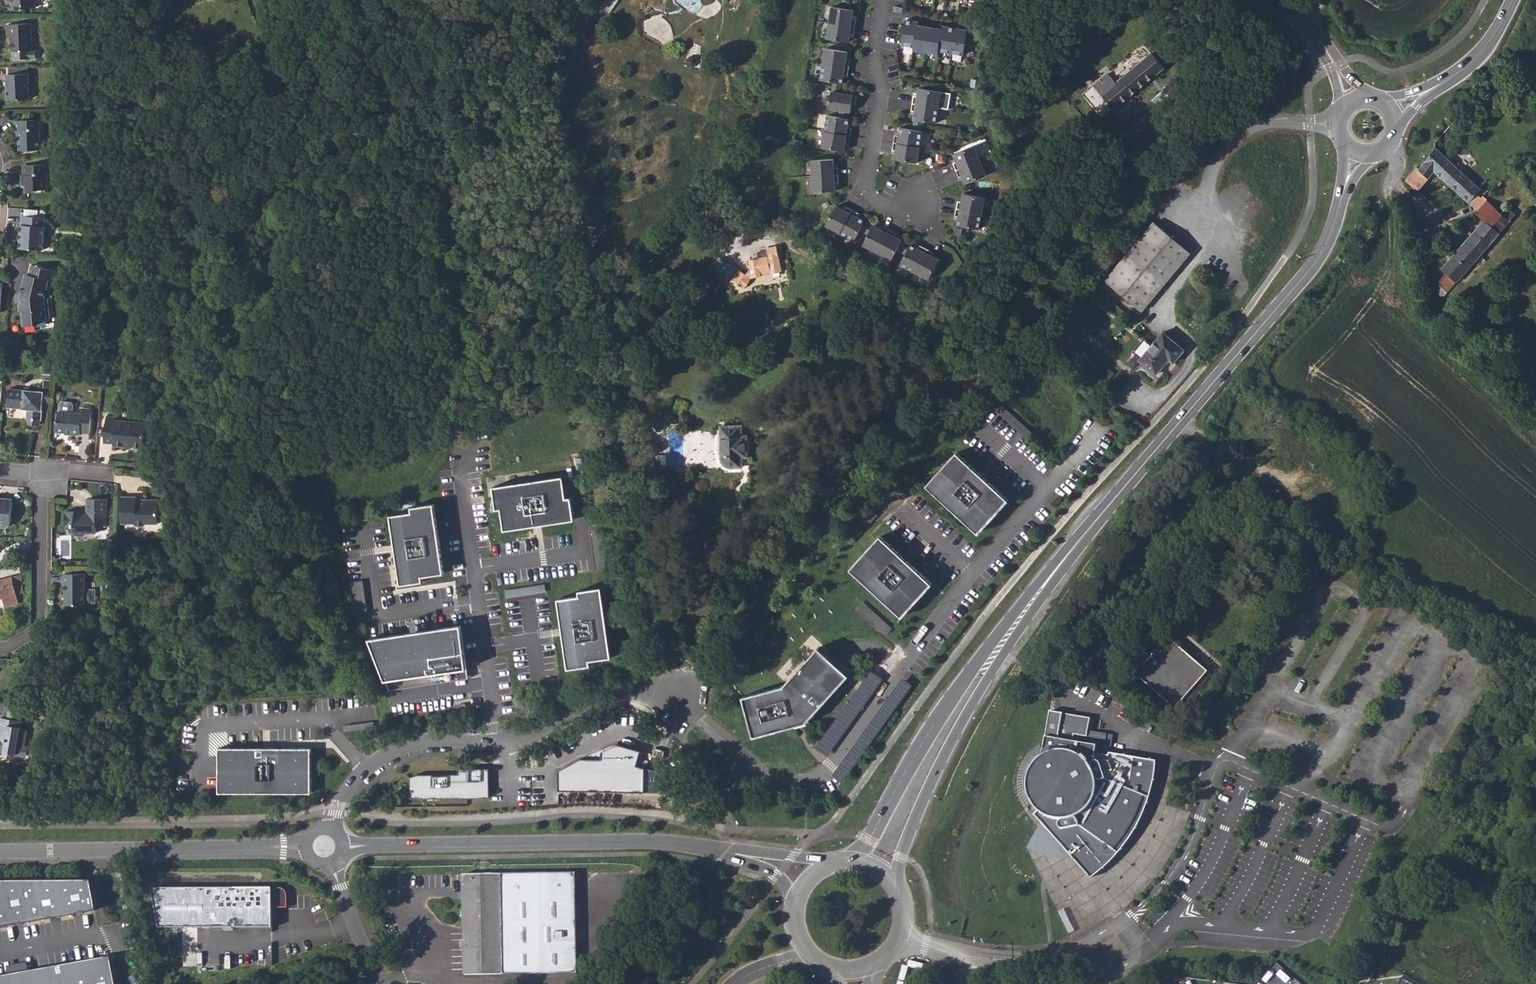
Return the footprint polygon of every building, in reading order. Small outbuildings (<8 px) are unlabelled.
[(34,0),(11,0),(11,7),(24,7),(24,9),(34,8),(34,0)] [(830,8),(827,24),(853,28),(854,20),(850,19),(851,11),(830,8)] [(916,25),(916,22),(904,20),(900,45),(912,47),(916,25)] [(31,51),(30,24),(7,25),(7,37),(10,37),(11,52),(12,52),(13,60),(35,59),(35,51),(31,51)] [(827,24),(825,39),(847,43),(848,34),(852,35),(853,28),(827,24)] [(924,52),(928,28),(916,25),(912,47),(912,50),(924,52)] [(949,53),(953,28),(941,26),(941,29),(937,51),(949,53)] [(937,51),(941,29),(928,28),(924,52),(936,54),(937,51)] [(964,40),(966,30),(953,28),(949,53),(962,55),(964,40)] [(972,41),(974,31),(966,30),(964,40),(972,41)] [(823,49),(821,65),(847,69),(848,62),(844,61),(845,53),(823,49)] [(1108,72),(1093,85),(1095,87),(1102,96),(1114,110),(1165,68),(1152,53),(1127,75),(1117,83),(1112,76),(1108,72)] [(821,65),(818,81),(831,83),(840,84),(842,76),(846,77),(847,69),(821,65)] [(1122,68),(1112,76),(1117,83),(1127,75),(1122,68)] [(6,74),(7,100),(28,99),(27,74),(9,75),(6,74)] [(937,108),(939,92),(917,88),(916,97),(912,96),(911,104),(937,108)] [(829,93),(827,109),(838,111),(849,112),(850,104),(854,105),(855,97),(839,95),(830,93),(829,93)] [(934,123),(937,108),(911,104),(910,111),(914,112),(912,120),(922,121),(934,123)] [(848,120),(849,112),(838,111),(837,118),(848,120)] [(826,116),(823,132),(849,136),(850,129),(846,128),(848,120),(837,118),(826,116)] [(19,130),(19,146),(29,146),(30,148),(38,148),(38,130),(42,130),(41,120),(16,121),(17,130),(19,130)] [(918,147),(920,131),(911,130),(898,128),(897,136),(893,135),(892,143),(918,147)] [(823,132),(821,148),(843,151),(844,143),(848,144),(849,136),(823,132)] [(915,163),(918,147),(892,143),(890,150),(894,151),(893,159),(915,163)] [(979,160),(973,146),(953,154),(956,162),(952,163),(955,170),(979,160)] [(1437,148),(1419,169),(1430,179),(1435,174),(1469,202),(1476,194),(1481,198),(1488,191),(1483,186),(1481,187),(1437,148)] [(810,162),(811,178),(837,176),(837,169),(833,169),(832,160),(810,162)] [(985,175),(979,160),(955,170),(958,177),(962,176),(965,184),(985,175)] [(46,163),(23,164),(23,173),(21,173),(22,183),(27,183),(27,190),(36,190),(36,188),(44,188),(44,174),(46,174),(46,163)] [(1419,192),(1430,179),(1419,169),(1416,167),(1405,180),(1419,192)] [(811,178),(812,194),(834,192),(834,184),(838,184),(837,176),(811,178)] [(985,214),(988,198),(966,194),(965,203),(961,202),(960,209),(985,214)] [(1484,221),(1443,269),(1457,282),(1516,215),(1508,208),(1503,213),(1492,205),(1497,199),(1492,194),(1475,213),(1484,221)] [(825,227),(840,234),(851,211),(845,207),(843,211),(835,207),(825,227)] [(45,209),(24,208),(24,215),(45,216),(45,209)] [(982,230),(985,214),(960,209),(958,217),(962,217),(960,226),(982,230)] [(840,234),(854,242),(859,232),(864,222),(856,218),(858,214),(851,211),(840,234)] [(43,249),(45,216),(24,215),(21,214),(19,248),(43,249)] [(863,234),(868,224),(864,222),(859,232),(863,234)] [(1106,282),(1141,311),(1190,253),(1155,223),(1106,282)] [(868,236),(873,226),(868,224),(863,234),(868,236)] [(863,246),(877,253),(889,230),(882,227),(880,230),(873,226),(868,236),(863,246)] [(877,253),(891,261),(896,251),(901,241),(894,237),(896,233),(889,230),(877,253)] [(901,253),(906,243),(901,241),(896,251),(901,253)] [(905,255),(910,245),(906,243),(901,253),(905,255)] [(760,271),(774,269),(775,272),(787,270),(784,253),(782,245),(770,247),(772,255),(752,259),(754,266),(748,273),(733,262),(726,272),(745,287),(747,289),(756,276),(761,275),(760,271)] [(900,265),(914,272),(926,249),(920,246),(918,249),(910,245),(905,255),(900,265)] [(914,272),(929,280),(939,260),(931,256),(933,253),(926,249),(914,272)] [(42,266),(31,264),(29,274),(39,277),(42,266)] [(45,319),(43,298),(48,279),(51,268),(42,266),(39,277),(29,274),(27,274),(24,282),(23,282),(20,296),(20,303),(22,303),(22,311),(20,311),(21,325),(34,324),(33,320),(45,319)] [(1438,268),(1436,280),(1449,292),(1457,282),(1443,269),(1438,268)] [(1444,298),(1449,292),(1436,280),(1436,291),(1444,298)] [(1140,361),(1160,378),(1172,364),(1173,365),(1184,351),(1164,333),(1140,361)] [(7,408),(28,410),(27,420),(28,420),(28,425),(39,426),(39,424),(38,423),(38,421),(41,421),(42,405),(50,406),(52,381),(44,380),(43,392),(38,392),(38,388),(25,387),(25,390),(9,389),(7,408)] [(66,429),(73,429),(72,433),(82,434),(82,430),(89,431),(92,407),(81,406),(81,412),(73,411),(74,404),(72,401),(63,400),(60,403),(59,416),(57,417),(55,429),(65,430),(66,429)] [(1032,432),(1002,405),(997,411),(1027,438),(1032,432)] [(148,422),(117,419),(117,415),(107,414),(105,440),(115,441),(114,446),(127,447),(127,444),(145,446),(148,422)] [(723,463),(730,468),(736,468),(742,468),(742,458),(747,458),(747,436),(742,436),(742,426),(724,427),(724,455),(721,455),(723,463)] [(982,475),(957,452),(926,486),(978,533),(1009,500),(982,475)] [(504,510),(507,531),(537,527),(537,525),(543,524),(543,526),(576,521),(574,498),(568,499),(565,478),(495,488),(498,511),(504,510)] [(0,497),(0,528),(6,529),(12,523),(14,499),(0,497)] [(161,502),(138,502),(138,498),(123,498),(123,524),(137,524),(140,528),(148,529),(152,525),(160,525),(161,502)] [(107,526),(107,500),(89,500),(88,512),(88,516),(75,516),(75,512),(65,512),(65,524),(73,524),(73,532),(77,536),(84,536),(88,532),(98,533),(98,526),(107,526)] [(413,512),(391,515),(395,545),(398,544),(399,551),(396,551),(401,584),(423,581),(423,576),(444,573),(434,504),(412,507),(413,512)] [(378,512),(342,517),(343,524),(379,518),(378,512)] [(907,561),(880,537),(850,570),(901,617),(932,584),(907,561)] [(86,601),(87,575),(65,574),(64,584),(66,584),(66,601),(86,601)] [(12,577),(4,579),(0,580),(0,599),(3,598),(6,607),(16,604),(19,601),(17,595),(12,577)] [(582,597),(561,600),(565,630),(567,630),(568,635),(566,636),(571,669),(593,667),(592,662),(614,659),(603,588),(581,592),(582,597)] [(892,629),(863,602),(857,608),(887,634),(892,629)] [(461,625),(371,638),(391,690),(469,678),(461,625)] [(1207,673),(1168,637),(1134,673),(1144,683),(1172,709),(1197,683),(1207,673)] [(742,697),(753,737),(798,725),(806,723),(849,676),(834,663),(818,648),(783,686),(742,697)] [(7,700),(6,700),(4,709),(8,709),(19,711),(28,713),(32,702),(21,701),(7,700)] [(466,702),(456,705),(458,711),(467,708),(466,702)] [(19,711),(8,709),(6,717),(17,719),(19,711)] [(1091,720),(1051,713),(1047,742),(1045,757),(1038,763),(1035,767),(1032,772),(1031,776),(1030,784),(1031,793),(1033,799),(1035,803),(1037,806),(1042,810),(1036,816),(1042,823),(1029,849),(1036,852),(1046,856),(1054,857),(1057,857),(1067,858),(1073,857),(1091,878),(1109,863),(1119,853),(1116,850),(1119,846),(1122,842),(1140,811),(1143,804),(1145,797),(1150,799),(1152,789),(1154,778),(1156,761),(1111,754),(1110,759),(1102,758),(1097,757),(1098,746),(1087,745),(1088,739),(1090,731),(1091,720)] [(1,716),(0,723),(0,728),(1,728),(1,733),(0,733),(0,750),(15,753),(15,754),(23,755),(26,753),(28,745),(24,744),(27,729),(18,727),(19,719),(17,719),(6,717),(1,716)] [(374,721),(344,725),(344,731),(375,727),(374,721)] [(1026,808),(1035,803),(1033,799),(1031,793),(1030,784),(1031,776),(1032,772),(1035,767),(1038,763),(1045,757),(1047,742),(1045,742),(1041,744),(1036,746),(1030,751),(1024,757),(1020,764),(1018,773),(1017,781),(1018,792),(1021,801),(1026,808)] [(559,771),(558,790),(644,792),(645,768),(636,765),(641,750),(617,744),(602,752),(601,759),(580,759),(559,771)] [(219,747),(219,793),(312,792),(312,748),(219,747)] [(652,757),(662,759),(664,751),(655,748),(652,757)] [(418,775),(410,777),(410,798),(422,798),(481,798),(481,797),(489,797),(489,769),(459,769),(459,774),(418,775)] [(464,975),(577,974),(576,874),(463,875),(464,950),(464,975)] [(98,882),(90,883),(95,910),(102,909),(98,882)] [(0,883),(0,927),(95,910),(90,883),(0,883)] [(279,888),(152,889),(159,928),(272,928),(272,908),(287,908),(287,895),(287,893),(286,891),(282,889),(279,888)] [(382,932),(377,934),(380,943),(386,941),(382,932)] [(453,983),(463,983),(462,951),(453,951),(453,983)] [(110,959),(0,978),(0,983),(115,983),(110,959)]
